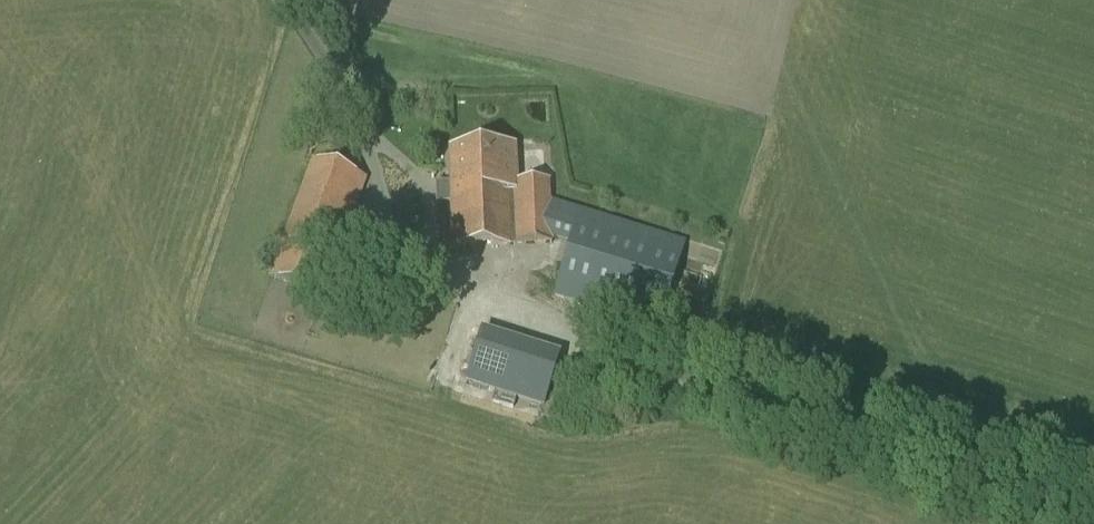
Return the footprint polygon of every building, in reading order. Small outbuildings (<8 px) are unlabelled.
[(519,181),(517,143),(449,146),(453,247),(521,244),(521,245),(552,243),(555,239),(570,244),(553,297),(660,330),(687,240),(552,199),(550,178),(519,181)] [(367,178),(312,158),(269,277),(324,297),(367,178)] [(463,379),(542,404),(559,349),(480,324),(463,379)]
